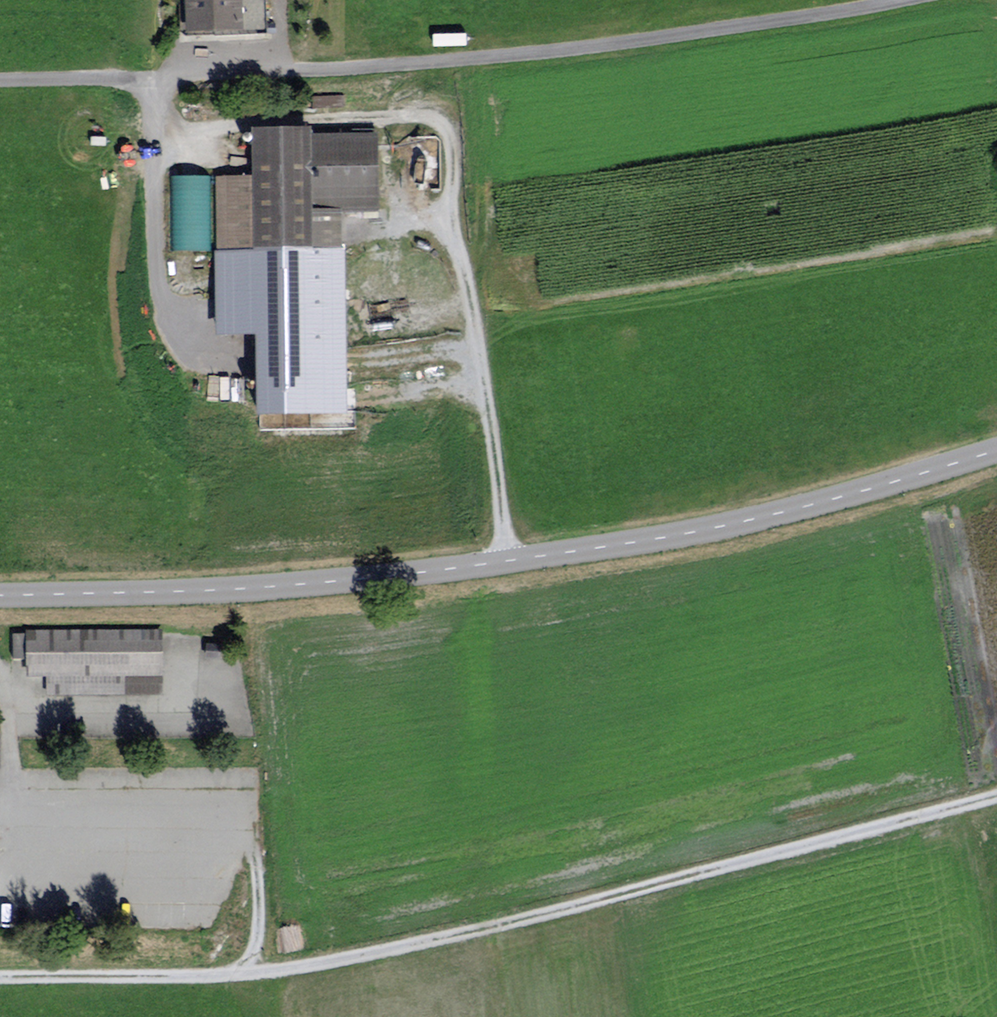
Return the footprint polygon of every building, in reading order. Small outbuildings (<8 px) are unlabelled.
[(175,42),(263,39),(262,0),(174,0),(175,42)] [(304,131),(247,132),(248,181),(215,182),(218,337),(257,335),(260,415),(347,414),(342,215),(371,213),(369,140),(305,141),(304,131)] [(209,246),(208,172),(172,173),(174,247),(209,246)] [(162,682),(162,632),(21,632),(21,681),(162,682)]
